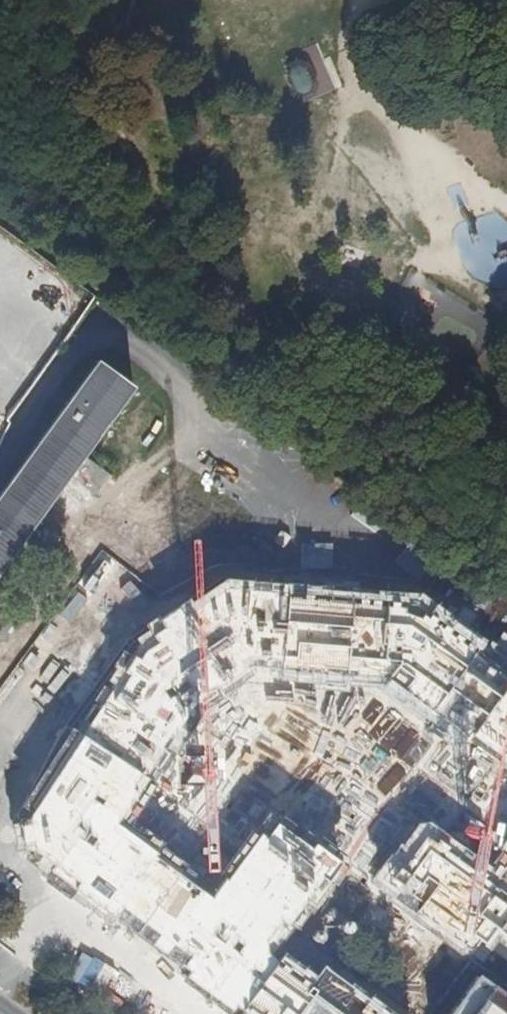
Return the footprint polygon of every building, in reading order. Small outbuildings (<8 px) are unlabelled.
[(391,9),(398,0),(381,0),(391,9)] [(298,99),(329,91),(318,49),(288,56),(298,99)] [(85,362),(0,478),(0,562),(125,390),(85,362)] [(425,593),(226,578),(130,641),(17,818),(30,856),(241,1013),(395,1013),(327,965),(320,974),(288,952),(347,866),(480,965),(487,958),(506,975),(506,654),(425,593)] [(470,974),(441,1013),(506,1013),(506,1002),(470,974)]
